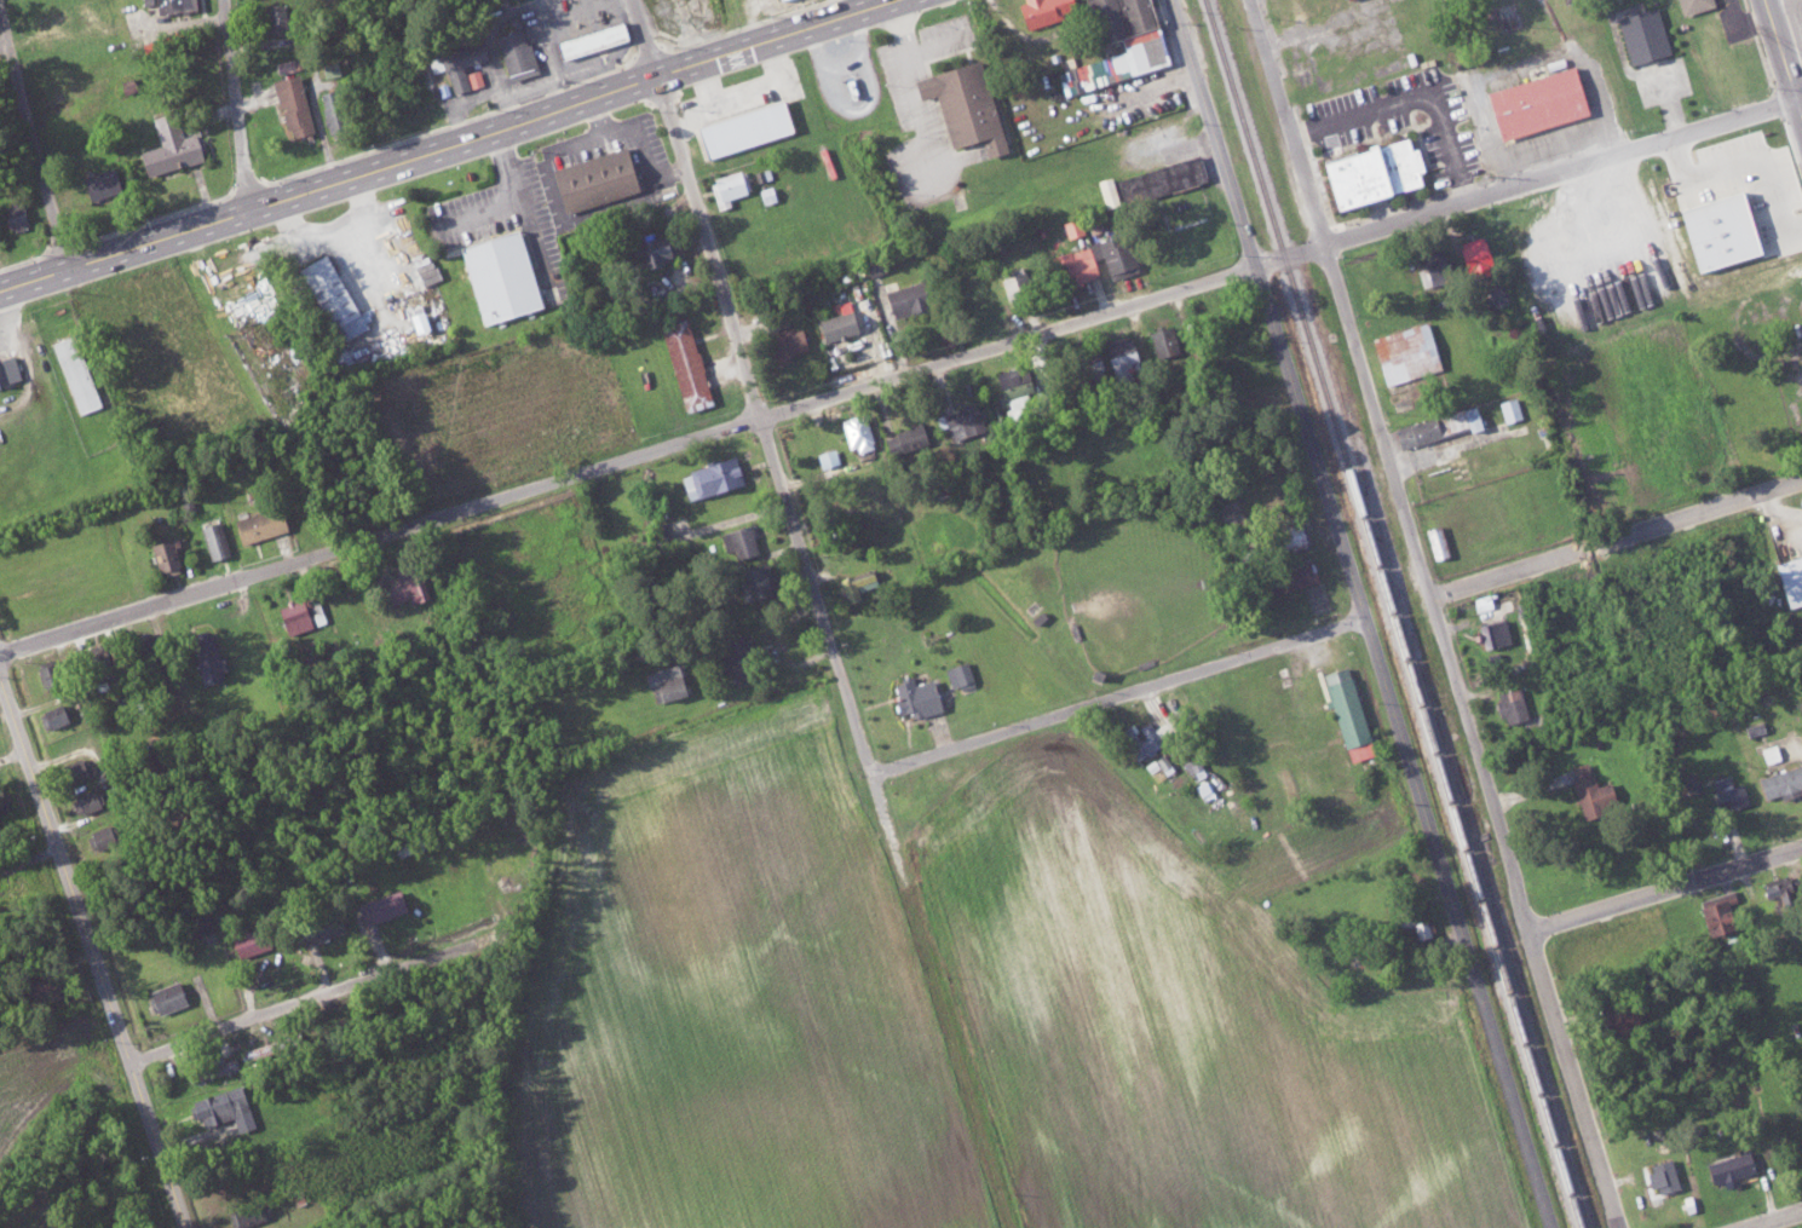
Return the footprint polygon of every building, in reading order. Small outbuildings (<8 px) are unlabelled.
[(155,14),(193,10),(192,0),(153,0),(155,14)] [(1076,12),(1072,0),(1015,0),(1024,29),(1076,12)] [(1149,0),(1084,0),(1096,45),(1120,39),(1124,53),(1066,68),(1072,91),(1166,66),(1149,0)] [(1713,6),(1712,0),(1677,0),(1681,15),(1713,6)] [(265,35),(282,34),(280,4),(263,4),(265,35)] [(1670,56),(1659,7),(1619,15),(1629,65),(1670,56)] [(554,42),(560,59),(625,37),(620,20),(554,42)] [(496,35),(510,75),(537,66),(523,26),(496,35)] [(451,93),(484,84),(478,64),(490,61),(484,41),(440,53),(451,93)] [(949,147),(983,139),(987,156),(1005,152),(981,60),(911,78),(917,99),(935,94),(949,147)] [(1498,139),(1587,115),(1574,67),(1485,91),(1498,139)] [(313,132),(298,73),(274,79),(288,138),(313,132)] [(791,133),(782,100),(695,124),(704,158),(791,133)] [(145,176),(202,159),(194,132),(182,136),(175,112),(153,119),(161,144),(138,151),(145,176)] [(1330,210),(1423,185),(1419,172),(1422,172),(1415,147),(1409,149),(1405,137),(1317,161),(1330,210)] [(547,169),(562,219),(649,194),(644,179),(636,181),(626,146),(547,169)] [(1206,181),(1199,155),(1122,177),(1128,197),(1124,198),(1125,203),(1206,181)] [(119,192),(111,168),(82,177),(89,201),(119,192)] [(729,197),(752,191),(746,169),(710,178),(719,209),(731,206),(729,197)] [(1117,204),(1108,177),(1095,181),(1104,208),(1117,204)] [(1693,270),(1759,254),(1744,191),(1678,207),(1693,270)] [(31,224),(23,200),(1,207),(8,231),(31,224)] [(540,308),(518,229),(459,246),(480,325),(540,308)] [(668,261),(660,229),(627,237),(635,269),(668,261)] [(1492,272),(1479,236),(1456,245),(1469,280),(1492,272)] [(1110,246),(1107,238),(1089,243),(1093,259),(1102,256),(1109,278),(1136,270),(1127,241),(1110,246)] [(1053,256),(1063,288),(1098,277),(1088,245),(1053,256)] [(1422,255),(1425,267),(1417,269),(1423,287),(1453,279),(1444,249),(1422,255)] [(326,329),(321,332),(337,366),(349,360),(340,341),(363,330),(327,254),(297,267),(326,329)] [(1006,295),(1026,291),(1021,267),(1001,271),(1006,295)] [(883,291),(891,318),(926,308),(919,281),(883,291)] [(1490,308),(1510,302),(1504,285),(1485,292),(1490,308)] [(816,321),(825,346),(862,332),(853,308),(816,321)] [(790,325),(786,309),(765,315),(769,330),(790,325)] [(710,406),(689,318),(661,325),(682,412),(710,406)] [(1371,337),(1383,385),(1441,370),(1428,322),(1371,337)] [(1158,357),(1180,352),(1173,325),(1151,331),(1158,357)] [(801,326),(767,336),(774,360),(808,350),(801,326)] [(101,405),(73,334),(50,343),(79,414),(101,405)] [(1126,380),(1124,370),(1140,366),(1132,335),(1103,342),(1113,384),(1126,380)] [(1074,352),(1078,381),(1102,377),(1097,349),(1074,352)] [(18,381),(14,357),(0,359),(0,384),(18,381)] [(995,374),(998,387),(1025,382),(1023,369),(995,374)] [(1021,406),(1032,403),(1027,382),(1000,389),(1008,425),(1025,422),(1021,406)] [(1505,422),(1521,417),(1515,397),(1499,402),(1505,422)] [(947,426),(952,441),(987,429),(977,401),(936,415),(940,428),(947,426)] [(1393,427),(1398,448),(1481,428),(1476,407),(1393,427)] [(873,447),(865,414),(841,419),(849,453),(873,447)] [(900,455),(930,441),(921,420),(891,434),(900,455)] [(821,468),(839,464),(835,448),(817,453),(821,468)] [(688,501),(744,483),(735,456),(679,473),(688,501)] [(233,522),(241,545),(286,529),(278,506),(233,522)] [(1305,543),(1297,518),(1265,529),(1273,553),(1305,543)] [(230,556),(223,521),(203,525),(210,559),(230,556)] [(1425,527),(1434,558),(1449,554),(1440,523),(1425,527)] [(721,532),(728,561),(758,553),(751,525),(721,532)] [(151,544),(159,575),(183,569),(174,537),(151,544)] [(1782,606),(1801,601),(1801,550),(1770,558),(1782,606)] [(1256,583),(1260,595),(1317,580),(1310,556),(1262,569),(1265,580),(1256,583)] [(739,566),(745,595),(773,590),(767,561),(739,566)] [(858,590),(876,585),(871,567),(839,576),(847,601),(860,597),(858,590)] [(408,604),(427,598),(419,574),(376,588),(382,606),(407,598),(408,604)] [(320,612),(316,596),(302,599),(306,616),(320,612)] [(276,607),(283,635),(309,629),(302,601),(276,607)] [(1485,647),(1512,640),(1506,616),(1478,624),(1485,647)] [(725,640),(728,652),(720,654),(725,672),(732,670),(735,682),(759,676),(747,634),(725,640)] [(199,683),(225,678),(221,656),(217,657),(213,635),(191,639),(199,683)] [(975,683),(968,659),(946,666),(953,689),(975,683)] [(645,672),(654,701),(687,691),(679,662),(645,672)] [(1323,671),(1348,761),(1374,754),(1349,664),(1323,671)] [(933,678),(914,683),(912,676),(893,681),(898,697),(893,698),(897,713),(910,710),(912,716),(941,709),(933,678)] [(1528,717),(1522,686),(1496,691),(1502,722),(1528,717)] [(43,727),(72,720),(68,702),(38,709),(43,727)] [(1162,746),(1148,720),(1136,726),(1134,721),(1120,729),(1136,759),(1162,746)] [(87,776),(80,757),(61,764),(67,783),(87,776)] [(1570,765),(1581,814),(1617,806),(1611,782),(1595,785),(1589,760),(1570,765)] [(1800,762),(1758,778),(1765,797),(1780,792),(1781,797),(1801,789),(1801,766),(1800,762)] [(1702,790),(1696,771),(1684,774),(1690,793),(1702,790)] [(1711,779),(1719,810),(1749,801),(1743,782),(1733,785),(1729,774),(1711,779)] [(74,795),(80,812),(103,804),(96,786),(74,795)] [(8,791),(0,793),(0,812),(13,810),(8,791)] [(1760,883),(1765,898),(1785,891),(1780,877),(1760,883)] [(355,903),(362,924),(406,909),(399,888),(355,903)] [(1698,901),(1707,935),(1740,926),(1731,892),(1698,901)] [(1413,921),(1416,938),(1431,935),(1425,903),(1411,906),(1414,921),(1413,921)] [(343,934),(338,912),(295,920),(300,942),(343,934)] [(233,935),(238,955),(265,948),(259,928),(233,935)] [(50,984),(38,985),(40,999),(63,996),(61,980),(50,981),(50,984)] [(145,990),(152,1013),(188,1003),(181,980),(145,990)] [(237,1067),(233,1056),(184,1072),(188,1082),(237,1067)] [(253,1126),(241,1084),(186,1100),(192,1118),(205,1114),(208,1124),(232,1116),(236,1131),(253,1126)] [(1756,1170),(1750,1150),(1707,1162),(1712,1183),(1756,1170)] [(1677,1187),(1674,1158),(1646,1162),(1650,1190),(1677,1187)] [(233,1227),(236,1227),(270,1215),(263,1197),(227,1211),(233,1227)]
